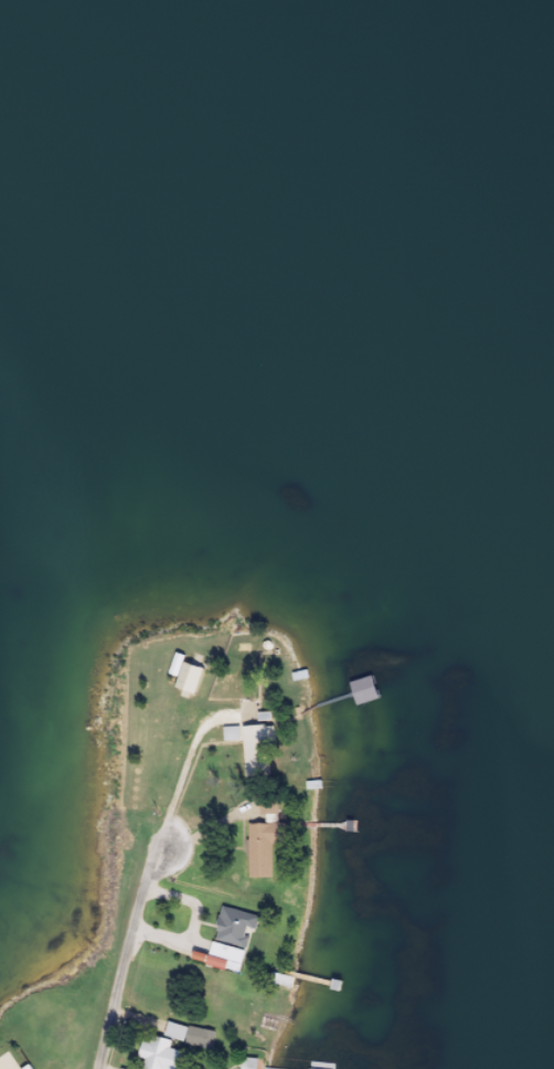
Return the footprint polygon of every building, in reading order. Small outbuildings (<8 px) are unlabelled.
[(177,696),(197,703),(206,677),(178,667),(172,682),(181,685),(177,696)] [(271,785),(270,755),(274,755),(273,733),(245,735),(248,786),(271,785)] [(225,735),(226,749),(243,748),(242,735),(225,735)] [(249,886),(277,886),(277,854),(287,854),(287,831),(280,831),(280,811),(265,811),(264,832),(250,832),(249,886)] [(249,956),(253,941),(258,942),(262,924),(224,915),(216,949),(249,956)] [(242,981),(247,958),(214,950),(211,963),(196,959),(194,969),(242,981)] [(166,1046),(213,1058),(217,1041),(170,1029),(166,1046)] [(185,1060),(172,1057),(174,1048),(154,1044),(152,1050),(145,1048),(141,1066),(147,1067),(146,1068),(182,1068),(185,1060)]
